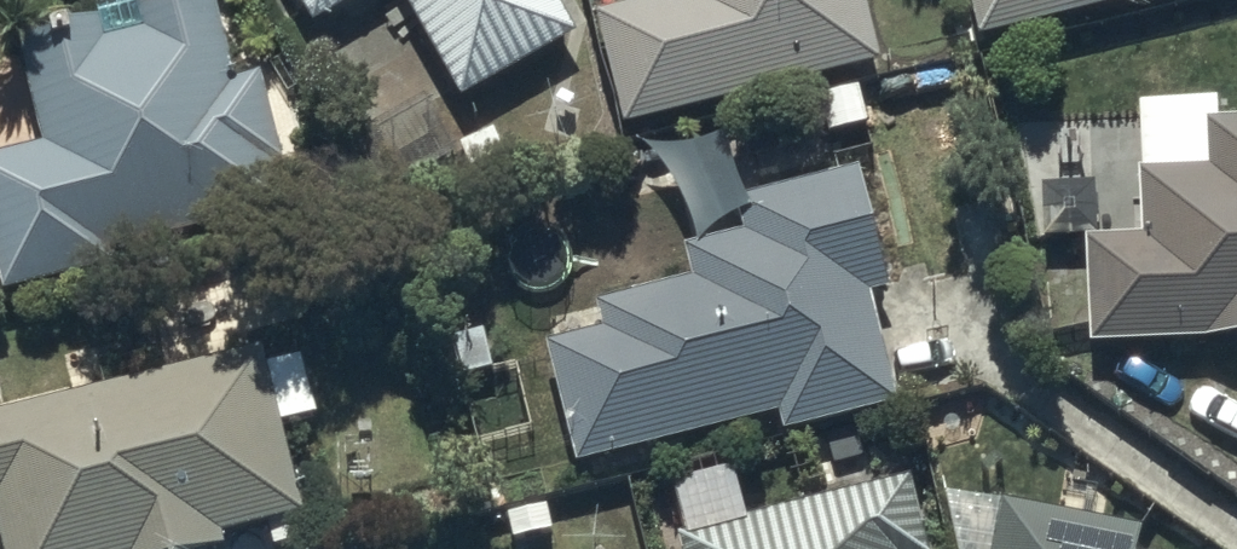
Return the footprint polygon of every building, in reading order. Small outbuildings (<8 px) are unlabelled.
[(0,156),(0,298),(100,276),(96,257),(276,217),(265,170),(271,168),(252,83),(223,90),(203,0),(183,0),(131,12),(136,37),(99,45),(94,23),(13,41),(36,146),(0,156)] [(306,30),(362,0),(290,0),(306,30)] [(451,105),(562,44),(538,0),(394,0),(451,105)] [(588,20),(613,125),(870,57),(855,0),(662,0),(588,20)] [(974,47),(1167,0),(962,0),(974,47)] [(1074,241),(1075,341),(1236,339),(1236,123),(1218,123),(1218,101),(1128,102),(1129,241),(1074,241)] [(596,336),(539,349),(565,466),(771,419),(774,434),(892,407),(869,306),(884,302),(854,171),(730,199),(738,235),(681,248),(689,283),(590,306),(596,336)] [(0,416),(0,548),(217,548),(216,542),(262,530),(267,548),(293,548),(305,546),(256,351),(0,416)] [(671,547),(671,548),(914,548),(897,482),(736,524),(723,474),(656,491),(671,547)] [(996,507),(986,548),(1130,548),(1132,536),(996,507)]
